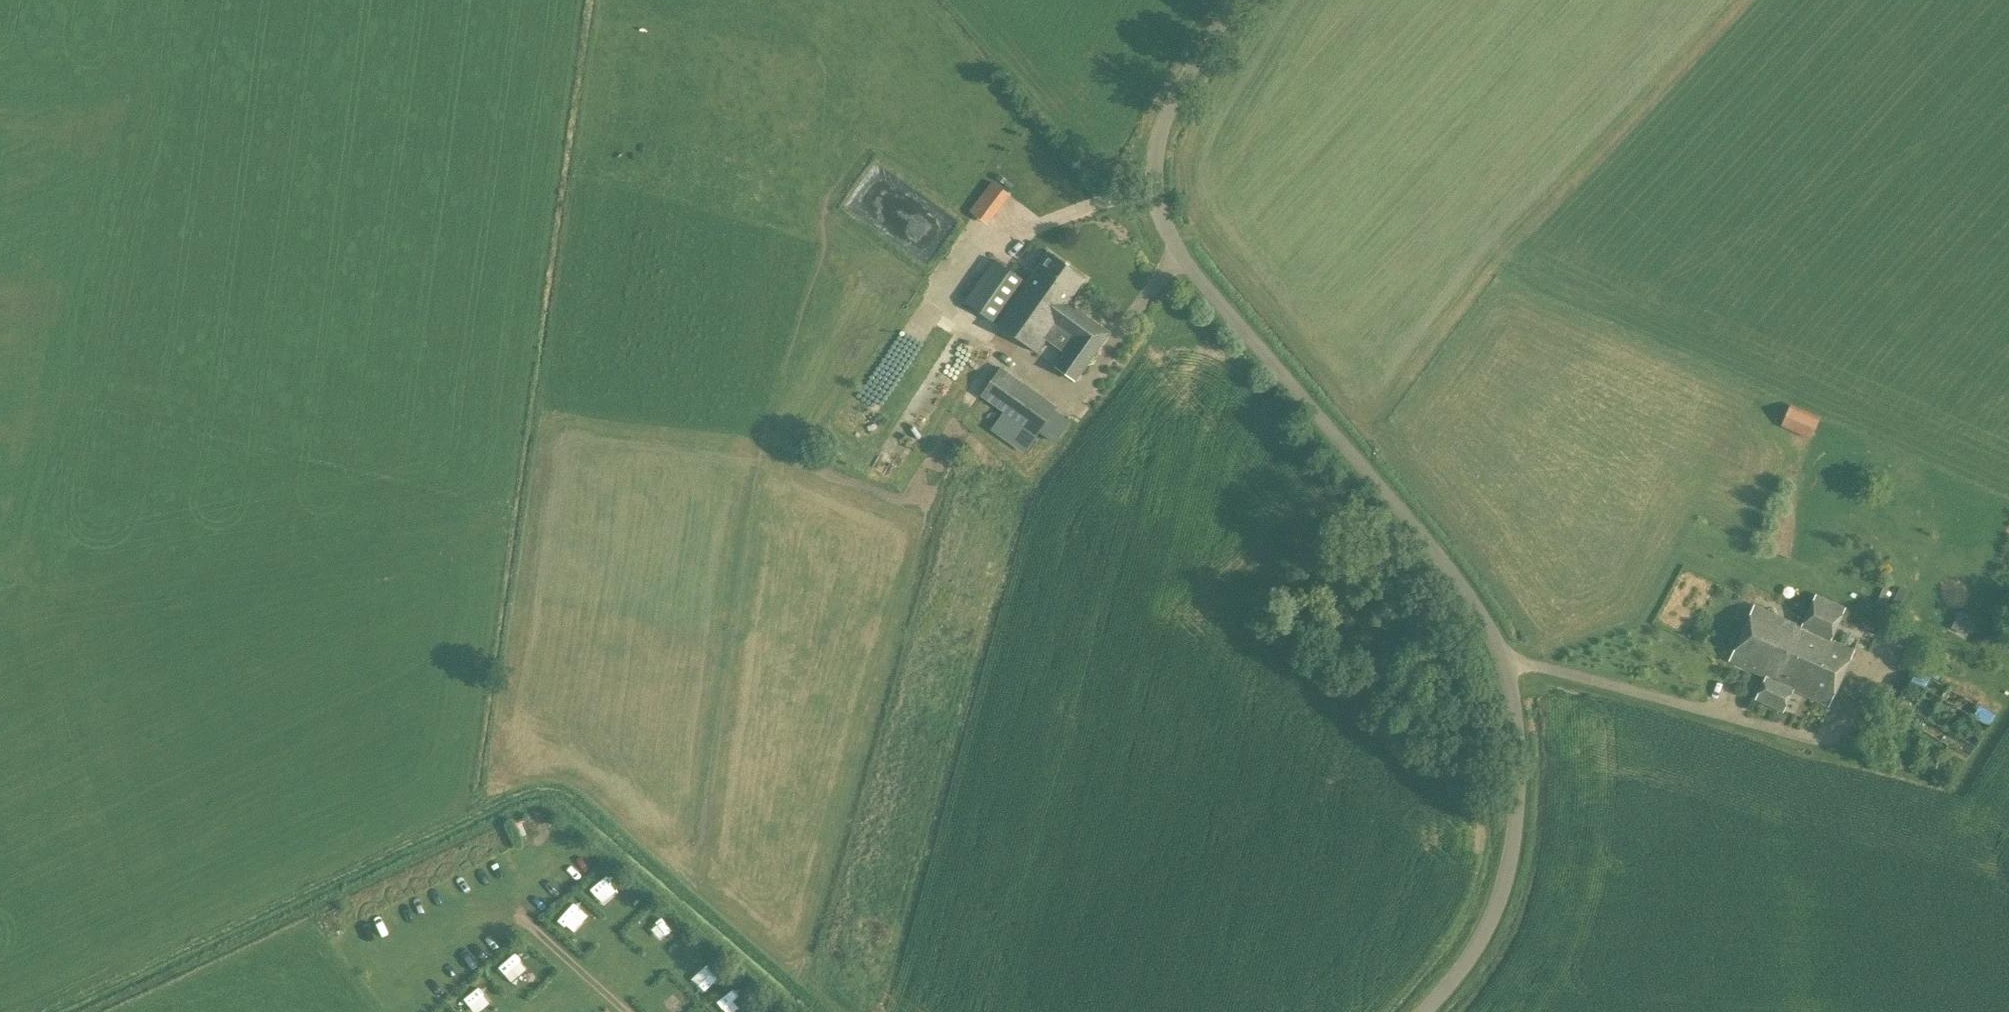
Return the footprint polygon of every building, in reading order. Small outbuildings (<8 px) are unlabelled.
[(973,213),(992,188),(976,175),(956,200),(973,213)] [(1049,252),(1027,282),(994,259),(963,302),(997,325),(1033,351),(1054,322),(1077,338),(1057,366),(1077,380),(1110,332),(1068,302),(1085,278),(1049,252)] [(1070,420),(1055,410),(1058,406),(1001,367),(980,396),(1003,411),(992,427),(1026,452),(1040,432),(1055,442),(1070,420)] [(1780,427),(1809,440),(1819,418),(1790,404),(1780,427)] [(1816,594),(1800,628),(1754,606),(1729,662),(1764,678),(1755,699),(1768,706),(1819,595),(1816,594)] [(1845,607),(1819,595),(1768,706),(1783,713),(1793,690),(1828,706),(1853,652),(1830,641),(1845,607)] [(1954,624),(1967,631),(1972,620),(1959,614),(1954,624)] [(1887,713),(1968,758),(1996,715),(1917,670),(1887,713)]
